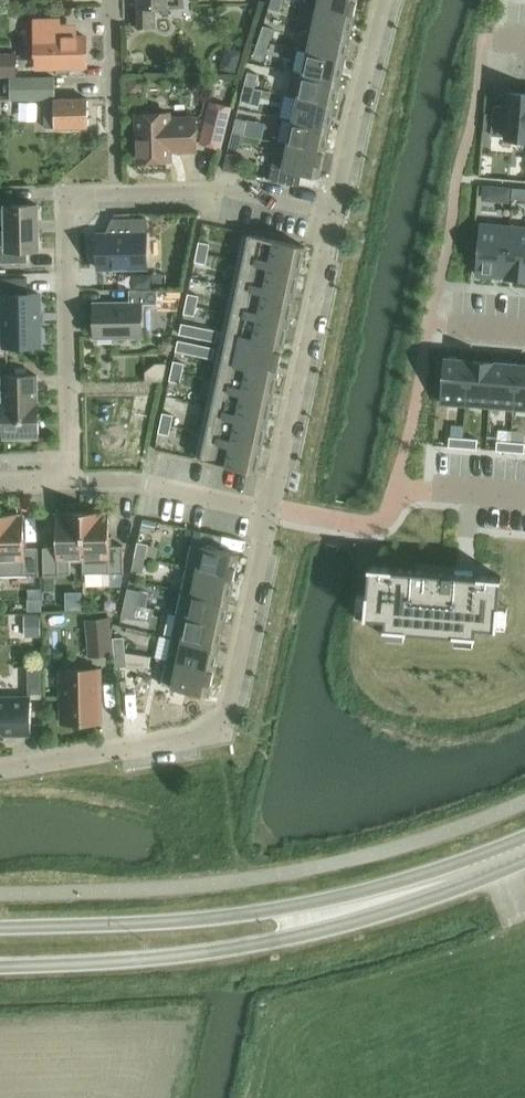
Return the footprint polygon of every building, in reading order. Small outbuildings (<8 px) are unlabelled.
[(140,8),(140,27),(156,27),(156,8),(183,7),(183,0),(140,0),(140,8)] [(269,7),(279,11),(283,0),(271,0),(269,7)] [(318,5),(355,13),(358,0),(305,0),(305,2),(318,5)] [(318,5),(313,28),(350,36),(355,13),(318,5)] [(33,19),(34,61),(34,65),(86,64),(86,36),(73,36),(72,25),(62,25),(61,18),(33,19)] [(263,26),(258,40),(268,43),(273,29),(263,26)] [(313,28),(308,52),(345,60),(350,36),(313,28)] [(258,40),(253,53),(264,57),(268,43),(258,40)] [(308,52),(303,75),(340,83),(345,60),(308,52)] [(16,77),(17,61),(17,53),(0,53),(0,77),(16,77)] [(223,58),(220,70),(235,74),(238,63),(223,58)] [(248,72),(245,87),(255,89),(259,75),(248,72)] [(303,75),(298,98),(335,106),(340,83),(303,75)] [(55,77),(11,78),(11,84),(11,93),(11,100),(45,100),(45,128),(89,127),(88,98),(55,99),(55,77)] [(245,87),(241,101),(252,103),(255,89),(245,87)] [(491,135),(524,138),(524,95),(509,93),(508,107),(494,106),(491,135)] [(298,98),(293,122),(330,129),(335,106),(298,98)] [(211,102),(200,144),(221,150),(232,108),(211,102)] [(137,115),(139,161),(171,160),(171,152),(196,152),(195,118),(170,118),(170,114),(137,115)] [(236,119),(233,133),(243,136),(247,122),(236,119)] [(293,122),(288,145),(325,153),(330,129),(293,122)] [(233,133),(229,147),(240,149),(243,136),(233,133)] [(278,143),(270,180),(300,187),(303,173),(320,177),(325,153),(288,145),(278,143)] [(498,187),(497,203),(511,204),(512,199),(513,188),(498,187)] [(512,199),(524,201),(524,189),(513,188),(512,199)] [(1,250),(1,263),(29,263),(28,249),(40,249),(39,205),(7,206),(8,250),(1,250)] [(98,269),(147,268),(146,218),(113,219),(113,234),(98,235),(98,269)] [(481,225),(477,275),(503,277),(508,227),(481,225)] [(503,277),(524,279),(524,229),(508,227),(503,277)] [(249,235),(244,262),(300,274),(305,247),(249,235)] [(199,242),(198,251),(208,253),(210,244),(199,242)] [(198,251),(195,262),(206,264),(208,253),(198,251)] [(243,266),(238,289),(294,301),(299,276),(300,274),(244,262),(243,266)] [(153,275),(132,276),(132,290),(153,290),(153,277),(153,276),(153,275)] [(42,346),(40,294),(29,294),(29,279),(0,279),(0,296),(4,296),(5,347),(42,346)] [(237,290),(232,315),(288,327),(293,302),(294,301),(238,289),(237,290)] [(95,337),(142,337),(142,304),(157,304),(157,290),(153,290),(132,290),(130,290),(130,304),(95,304),(95,337)] [(175,290),(159,291),(159,308),(176,308),(175,290)] [(189,294),(187,303),(197,306),(200,297),(189,294)] [(187,303),(184,314),(195,316),(197,306),(187,303)] [(226,346),(225,348),(281,360),(288,330),(288,327),(232,315),(232,318),(226,346)] [(182,324),(180,334),(217,342),(219,331),(182,324)] [(178,341),(176,351),(213,360),(216,349),(178,341)] [(225,348),(218,381),(274,393),(281,360),(225,348)] [(445,359),(441,403),(466,405),(469,361),(457,360),(457,358),(449,357),(449,359),(445,359)] [(174,361),(172,371),(183,374),(185,364),(174,361)] [(469,361),(466,405),(490,407),(494,363),(469,361)] [(494,363),(490,407),(514,409),(518,365),(494,363)] [(514,409),(524,410),(524,365),(518,365),(514,409)] [(172,371),(170,381),(181,383),(183,374),(172,371)] [(3,403),(4,438),(39,437),(39,402),(38,402),(38,376),(4,376),(4,403),(3,403)] [(218,381),(213,407),(268,419),(274,395),(274,393),(218,381)] [(212,408),(207,433),(263,445),(268,422),(268,419),(213,407),(212,408)] [(163,413),(161,423),(172,425),(174,416),(163,413)] [(161,423),(159,433),(169,435),(172,425),(161,423)] [(207,433),(201,460),(257,472),(263,446),(263,445),(207,433)] [(450,437),(449,447),(462,448),(463,438),(450,437)] [(463,438),(462,448),(477,449),(478,440),(463,438)] [(497,441),(496,451),(511,452),(512,442),(497,441)] [(511,452),(524,453),(524,447),(524,444),(512,442),(511,452)] [(83,574),(84,574),(83,547),(83,512),(60,513),(60,515),(56,515),(57,547),(43,547),(44,575),(71,574),(71,560),(83,560),(83,574)] [(83,547),(84,574),(124,573),(123,546),(109,546),(109,514),(105,514),(105,512),(83,512),(83,547)] [(39,575),(38,548),(24,548),(24,515),(20,515),(20,514),(0,514),(0,576),(39,575)] [(143,520),(141,529),(155,532),(156,523),(143,520)] [(195,531),(187,568),(235,578),(240,554),(219,549),(222,536),(195,531)] [(138,543),(135,557),(146,559),(149,545),(138,543)] [(135,557),(132,571),(142,574),(146,559),(135,557)] [(367,567),(363,615),(383,617),(383,626),(475,633),(476,625),(493,627),(498,578),(490,578),(464,575),(416,571),(367,567)] [(187,568),(182,591),(230,601),(235,578),(187,568)] [(128,589),(125,603),(135,606),(139,591),(128,589)] [(182,591),(177,614),(225,625),(230,601),(182,591)] [(42,599),(28,599),(28,612),(41,612),(42,599)] [(125,603),(122,618),(132,620),(133,618),(141,620),(144,609),(135,607),(135,606),(125,603)] [(177,614),(172,638),(220,648),(225,625),(177,614)] [(40,616),(24,616),(25,637),(41,637),(40,616)] [(90,655),(112,653),(109,618),(87,620),(90,655)] [(113,639),(115,653),(134,651),(133,641),(124,638),(113,639)] [(172,638),(167,661),(215,671),(220,648),(172,638)] [(115,653),(116,668),(127,667),(143,666),(143,657),(135,654),(134,651),(115,653)] [(210,695),(215,671),(167,661),(162,685),(210,695)] [(27,666),(28,695),(43,694),(42,666),(27,666)] [(101,670),(61,670),(62,723),(102,723),(101,670)] [(3,739),(3,735),(31,734),(31,698),(0,698),(0,739),(3,739)]
